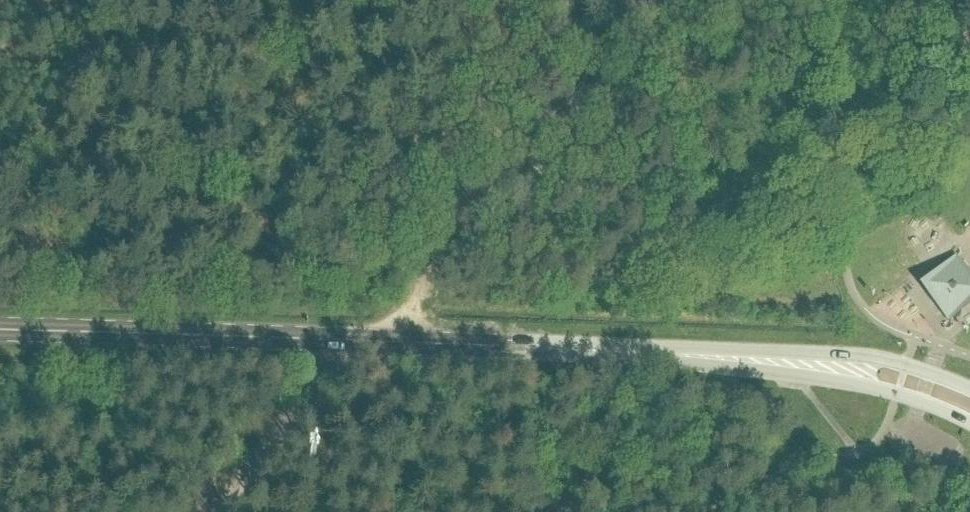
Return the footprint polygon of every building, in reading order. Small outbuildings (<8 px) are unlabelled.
[(920,233),(933,241),(942,226),(929,218),(920,233)] [(948,323),(955,317),(954,317),(969,304),(969,278),(960,265),(961,265),(956,258),(949,263),(949,264),(928,281),(926,294),(943,316),(948,323)] [(898,277),(892,289),(904,294),(909,282),(898,277)] [(314,451),(328,465),(337,456),(322,442),(314,451)]
